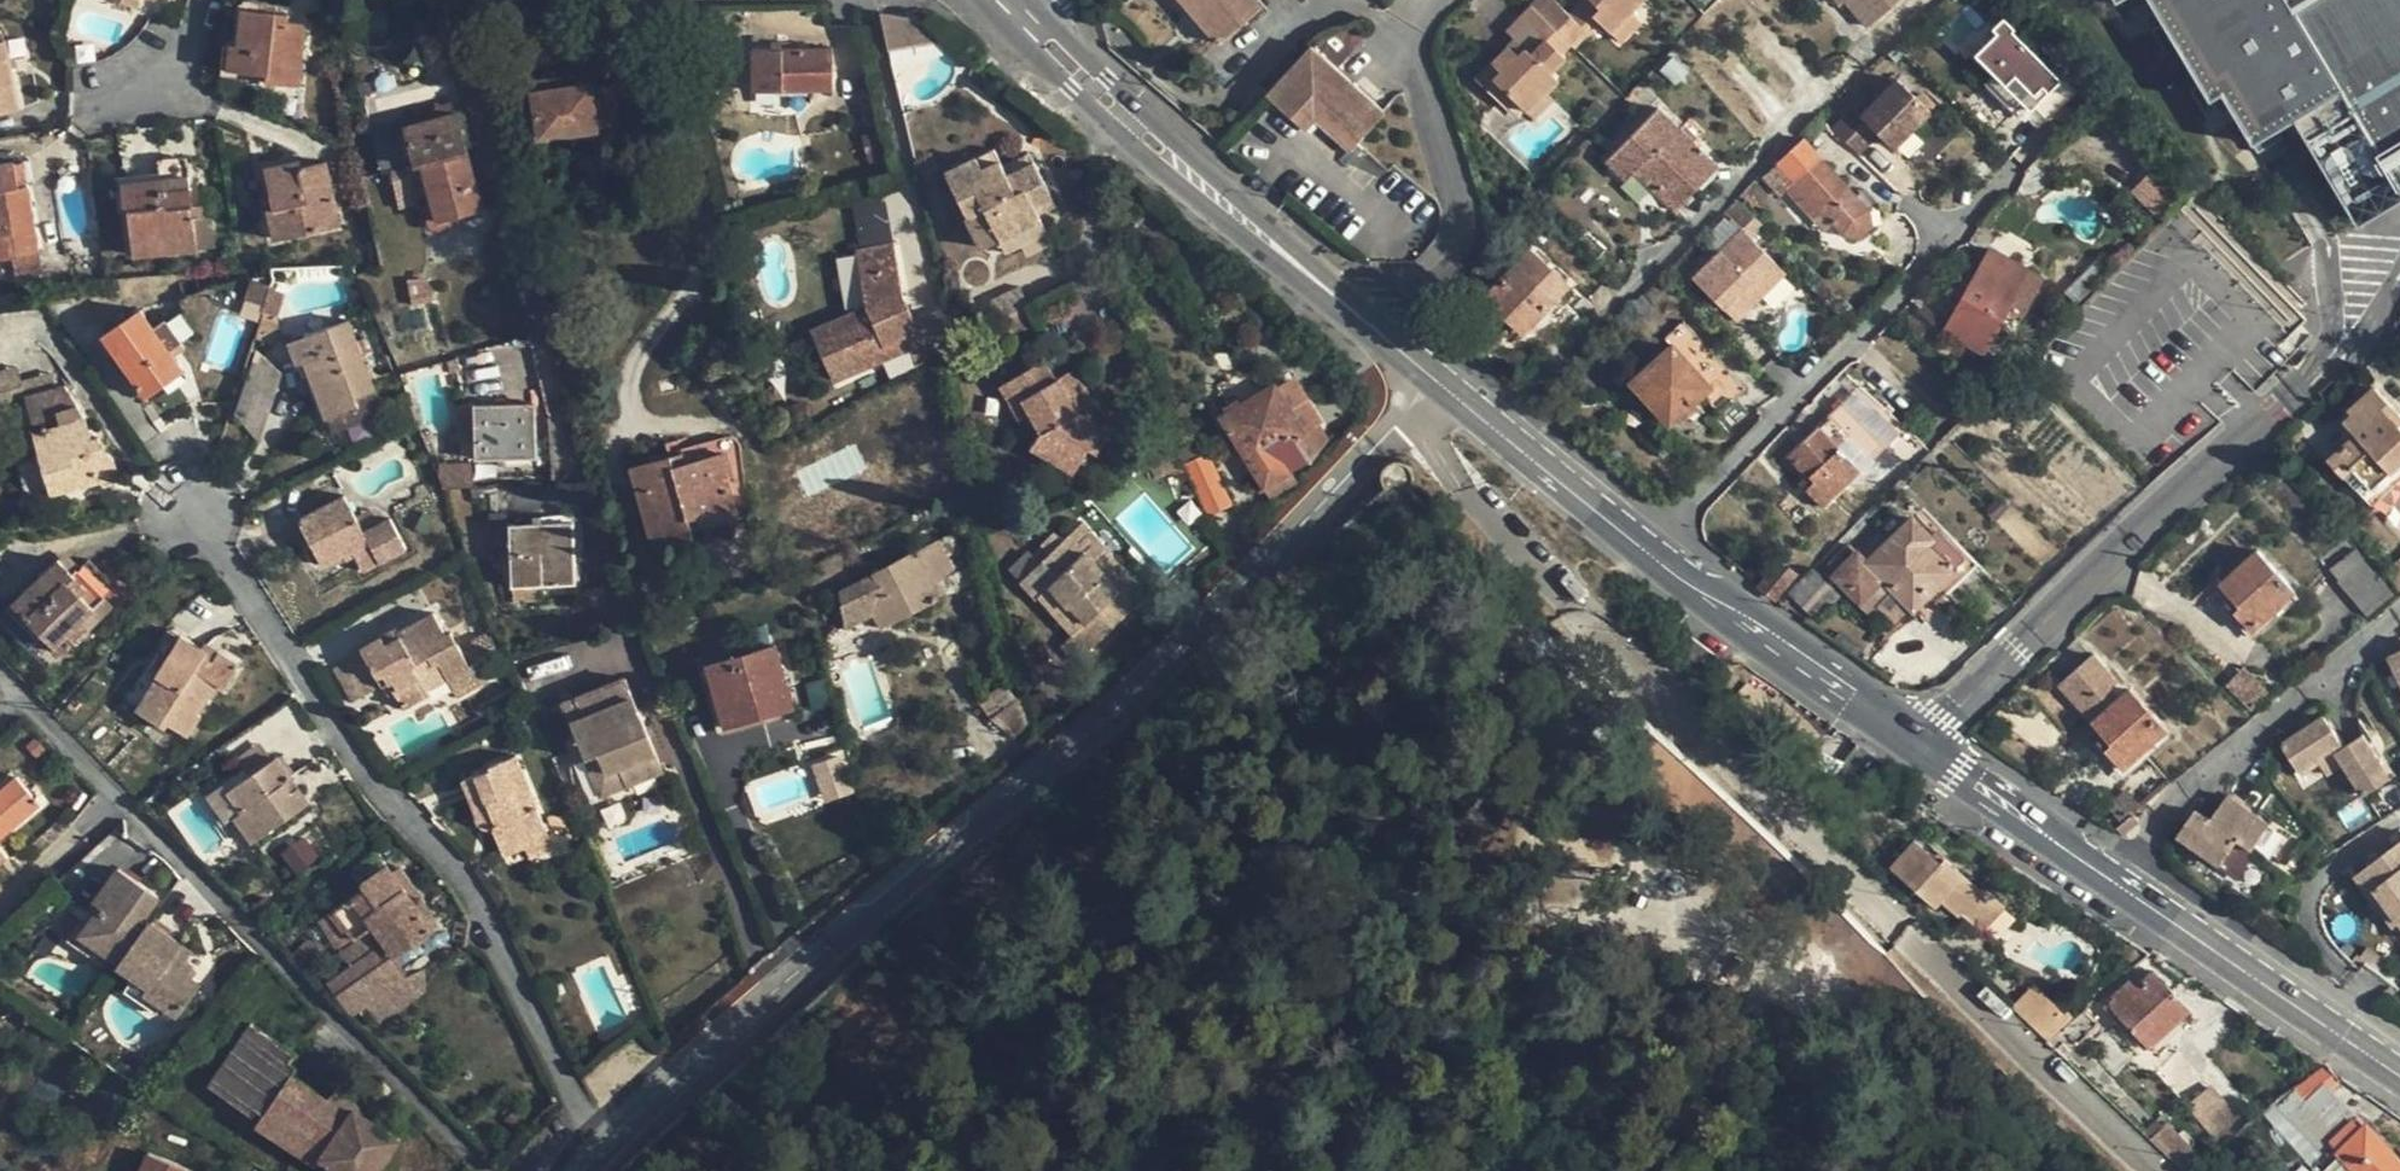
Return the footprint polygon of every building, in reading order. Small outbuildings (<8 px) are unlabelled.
[(1259,8),(1253,0),(1180,0),(1194,16),(1176,33),(1198,58),(1259,8)] [(1533,6),(1571,44),(1583,31),(1570,17),(1553,0),(1540,0),(1533,6)] [(1603,25),(1622,43),(1640,23),(1631,14),(1644,0),(1586,0),(1570,17),(1583,31),(1596,18),(1603,25)] [(1867,33),(1903,0),(1828,0),(1838,11),(1843,7),(1867,33)] [(2114,2),(2117,0),(2126,15),(2148,1),(2161,23),(2151,29),(2167,55),(2177,49),(2207,101),(2211,99),(2220,115),(2229,109),(2250,145),(2252,144),(2257,153),(2270,147),(2282,138),(2276,129),(2294,119),(2313,151),(2317,148),(2359,220),(2399,196),(2399,0),(2113,0),(2114,2)] [(1519,56),(1510,47),(1478,80),(1501,103),(1509,95),(1514,102),(1525,112),(1546,93),(1558,80),(1551,74),(1566,59),(1562,54),(1571,44),(1533,6),(1520,20),(1544,44),(1532,55),(1526,49),(1519,56)] [(236,46),(234,69),(274,74),(273,82),(304,85),(310,26),(292,24),(293,17),(248,12),(244,47),(236,46)] [(886,15),(894,51),(916,47),(910,17),(886,15)] [(1590,38),(1603,25),(1596,18),(1583,31),(1590,38)] [(1509,30),(1518,40),(1526,49),(1532,55),(1544,44),(1520,20),(1509,30)] [(2075,97),(2008,24),(1996,35),(2000,39),(1971,66),(1990,87),(1985,91),(2008,117),(2019,107),(2040,130),(2075,97)] [(1356,26),(1311,47),(1335,69),(1366,35),(1356,26)] [(24,113),(9,35),(0,37),(0,118),(24,113)] [(1518,40),(1510,47),(1519,56),(1526,49),(1518,40)] [(1350,153),(1385,114),(1335,69),(1311,47),(1265,96),(1302,129),(1313,118),(1350,153)] [(759,52),(759,91),(837,91),(837,52),(759,52)] [(1675,87),(1689,74),(1672,59),(1660,72),(1675,87)] [(1856,108),(1835,129),(1861,155),(1881,134),(1896,148),(1932,111),(1900,80),(1865,116),(1856,108)] [(537,98),(543,142),(604,133),(604,130),(623,127),(617,84),(598,86),(597,84),(590,85),(590,81),(542,88),(543,98),(537,98)] [(1553,100),(1546,93),(1525,112),(1533,119),(1553,100)] [(1507,109),(1514,102),(1509,95),(1501,103),(1507,109)] [(429,168),(444,222),(487,210),(458,106),(408,121),(422,170),(429,168)] [(1692,180),(1710,161),(1658,108),(1607,161),(1626,181),(1635,172),(1675,211),(1699,186),(1692,180)] [(867,138),(874,165),(894,160),(886,132),(867,138)] [(1842,231),(1858,236),(1871,224),(1868,210),(1805,140),(1780,163),(1842,231)] [(950,175),(987,248),(1003,240),(1011,255),(1051,234),(1039,210),(1056,201),(1029,148),(1005,161),(999,149),(950,175)] [(1717,167),(1710,161),(1692,180),(1699,186),(1717,167)] [(271,203),(279,241),(345,227),(332,164),(306,169),(305,162),(271,168),(278,202),(271,203)] [(20,279),(47,275),(29,165),(0,169),(0,263),(17,260),(20,279)] [(392,173),(396,192),(420,186),(417,168),(392,173)] [(128,186),(131,212),(136,212),(141,257),(221,249),(218,219),(197,221),(193,179),(128,186)] [(825,356),(837,383),(912,352),(907,340),(924,332),(909,294),(882,197),(851,204),(862,256),(858,257),(871,309),(824,329),(834,352),(825,356)] [(1763,222),(1738,197),(1725,209),(1742,227),(1693,276),(1736,318),(1785,269),(1751,235),(1763,222)] [(458,232),(436,240),(441,254),(463,247),(458,232)] [(1567,286),(1530,251),(1487,297),(1523,332),(1567,286)] [(2040,278),(1990,251),(1947,329),(1983,350),(2008,308),(2021,314),(2040,278)] [(252,286),(244,305),(259,312),(267,292),(252,286)] [(994,304),(1011,340),(1041,326),(1024,290),(994,304)] [(111,341),(103,346),(117,366),(125,361),(153,400),(189,374),(145,313),(110,339),(111,341)] [(269,318),(261,342),(275,349),(282,337),(280,322),(269,318)] [(1682,320),(1664,338),(1671,345),(1708,384),(1700,391),(1719,411),(1745,386),(1682,320)] [(295,345),(329,434),(387,412),(385,407),(411,397),(404,377),(377,388),(353,324),(295,345)] [(1708,384),(1671,345),(1632,381),(1668,421),(1700,391),(1708,384)] [(245,421),(261,441),(283,376),(266,358),(245,421)] [(455,363),(457,376),(467,374),(465,361),(455,363)] [(1036,449),(1078,475),(1092,451),(1102,457),(1120,425),(1094,407),(1077,373),(1063,382),(1051,362),(1005,388),(1025,423),(1034,417),(1044,434),(1036,449)] [(1227,419),(1268,488),(1309,464),(1296,441),(1307,435),(1278,388),(1227,419)] [(2376,388),(2352,411),(2356,415),(2347,423),(2358,435),(2330,461),(2346,479),(2354,470),(2374,491),(2399,467),(2399,414),(2376,388)] [(25,467),(34,502),(106,484),(108,491),(126,485),(121,465),(117,459),(109,456),(104,439),(98,441),(94,421),(70,389),(30,398),(45,456),(42,457),(38,464),(25,467)] [(1788,455),(1808,476),(1813,481),(1805,490),(1821,506),(1883,445),(1843,403),(1788,455)] [(462,407),(463,442),(478,442),(478,464),(540,462),(539,406),(462,407)] [(637,471),(659,552),(698,541),(692,522),(749,506),(744,449),(742,443),(737,439),(729,439),(683,452),(688,469),(680,472),(676,460),(637,471)] [(1151,463),(1159,482),(1169,478),(1171,482),(1191,474),(1211,518),(1236,507),(1213,457),(1189,468),(1181,450),(1151,463)] [(474,467),(439,467),(448,493),(474,492),(474,467)] [(1799,484),(1805,490),(1813,481),(1808,476),(1799,484)] [(304,519),(328,567),(342,560),(353,582),(411,554),(395,521),(383,527),(376,513),(359,521),(348,498),(304,519)] [(496,515),(497,565),(516,564),(517,606),(546,605),(546,587),(580,586),(578,526),(515,527),(515,514),(496,515)] [(1895,590),(1913,609),(1939,585),(1948,593),(1975,566),(1940,529),(1932,537),(1913,517),(1867,560),(1849,543),(1829,563),(1838,572),(1838,576),(1871,612),(1877,606),(1895,590)] [(844,593),(850,630),(876,616),(885,631),(947,597),(939,584),(961,572),(960,570),(974,562),(960,538),(946,546),(944,543),(921,555),(920,553),(844,593)] [(1075,538),(1024,585),(1039,601),(1043,598),(1077,635),(1066,646),(1081,662),(1148,600),(1133,583),(1137,580),(1101,541),(1088,552),(1075,538)] [(2223,583),(2236,598),(2243,607),(2238,612),(2254,630),(2296,593),(2260,551),(2223,583)] [(2331,573),(2338,582),(2365,560),(2358,551),(2331,573)] [(2385,572),(2399,590),(2399,558),(2385,572)] [(1782,560),(1758,586),(1774,599),(1796,574),(1782,560)] [(2395,595),(2365,560),(2338,582),(2368,617),(2395,595)] [(20,606),(68,655),(95,629),(90,623),(100,613),(98,611),(110,600),(82,572),(77,576),(64,562),(20,606)] [(1834,589),(1812,567),(1787,591),(1810,614),(1834,589)] [(1896,625),(1913,609),(1895,590),(1877,606),(1896,625)] [(2230,603),(2238,612),(2243,607),(2236,598),(2230,603)] [(339,673),(356,705),(396,682),(400,690),(397,691),(408,709),(431,696),(422,681),(438,672),(435,667),(441,663),(461,699),(492,682),(482,664),(502,653),(491,632),(474,642),(478,649),(466,656),(454,633),(449,636),(437,614),(401,634),(400,630),(365,650),(369,657),(339,673)] [(143,712),(174,730),(176,727),(194,738),(208,716),(204,714),(222,684),(231,689),(246,664),(210,643),(207,649),(178,631),(153,672),(164,678),(143,712)] [(706,673),(723,730),(797,708),(779,646),(713,665),(714,670),(706,673)] [(2388,656),(2399,680),(2399,651),(2388,656)] [(2063,685),(2096,723),(2106,735),(2101,741),(2126,769),(2170,731),(2133,688),(2125,697),(2115,688),(2121,682),(2096,655),(2063,685)] [(2271,692),(2245,668),(2227,687),(2252,711),(2271,692)] [(569,707),(606,799),(667,774),(630,682),(569,707)] [(2284,746),(2300,772),(2344,745),(2327,718),(2284,746)] [(2090,728),(2101,741),(2106,735),(2096,723),(2090,728)] [(2364,736),(2346,748),(2338,753),(2366,798),(2393,780),(2364,736)] [(221,790),(258,842),(263,839),(268,846),(297,826),(292,819),(315,802),(298,779),(309,772),(293,750),(253,779),(248,771),(221,790)] [(837,756),(812,765),(826,801),(851,791),(837,756)] [(470,782),(486,827),(488,831),(493,833),(498,833),(505,852),(530,844),(534,854),(554,847),(522,758),(495,767),(497,772),(470,782)] [(44,807),(15,773),(0,786),(0,843),(44,807)] [(2107,806),(2123,823),(2133,815),(2142,808),(2128,790),(2107,806)] [(2230,797),(2213,823),(2240,840),(2256,851),(2272,825),(2230,797)] [(2224,866),(2240,840),(2213,823),(2196,811),(2180,838),(2224,866)] [(2141,824),(2133,815),(2123,823),(2118,828),(2125,837),(2141,824)] [(1960,912),(1982,930),(2003,906),(1984,888),(1981,890),(1945,857),(1940,862),(1934,857),(1916,841),(1890,867),(1931,905),(1939,898),(1957,915),(1960,912)] [(13,860),(0,844),(0,870),(13,860)] [(2399,923),(2399,844),(2356,877),(2374,901),(2381,897),(2399,923)] [(1939,851),(1934,857),(1940,862),(1945,857),(1939,851)] [(355,970),(335,985),(359,1019),(409,983),(386,950),(389,948),(398,960),(438,932),(431,922),(440,916),(425,896),(417,902),(393,869),(367,888),(370,892),(342,912),(363,942),(345,955),(355,970)] [(63,937),(118,977),(122,971),(140,984),(125,1005),(157,1029),(170,1012),(185,1022),(208,990),(194,980),(201,971),(192,964),(197,957),(154,926),(151,930),(143,923),(147,917),(150,919),(163,900),(127,874),(96,918),(89,913),(82,923),(76,918),(63,937)] [(2399,923),(2381,897),(2374,901),(2394,926),(2399,923)] [(298,958),(307,967),(325,949),(316,940),(298,958)] [(2108,1001),(2148,1045),(2183,1014),(2188,1011),(2154,972),(2136,988),(2130,982),(2108,1001)] [(2033,987),(2010,1010),(2029,1027),(2046,1043),(2064,1028),(2070,1022),(2033,987)] [(2086,1008),(2070,1022),(2064,1028),(2076,1042),(2098,1022),(2086,1008)] [(216,1086),(260,1118),(264,1113),(269,1117),(261,1128),(319,1170),(320,1170),(325,1165),(334,1170),(387,1170),(406,1145),(370,1118),(350,1090),(339,1091),(330,1102),(293,1075),(304,1058),(262,1025),(216,1086)] [(2308,1102),(2307,1103),(2308,1105),(2330,1089),(2339,1083),(2326,1067),(2297,1091),(2308,1102)] [(2208,1138),(2235,1123),(2216,1086),(2189,1101),(2208,1138)] [(2355,1122),(2362,1130),(2367,1125),(2330,1089),(2308,1105),(2307,1103),(2290,1118),(2318,1147),(2331,1137),(2334,1141),(2355,1122)] [(2290,1118),(2307,1103),(2308,1102),(2297,1091),(2278,1105),(2290,1118)] [(2150,1140),(2183,1170),(2191,1170),(2203,1161),(2168,1125),(2150,1140)] [(2362,1130),(2338,1152),(2356,1170),(2399,1170),(2399,1160),(2368,1125),(2367,1125),(2362,1130)] [(2338,1152),(2329,1162),(2338,1170),(2356,1170),(2338,1152)] [(155,1156),(148,1170),(190,1170),(155,1156)]
